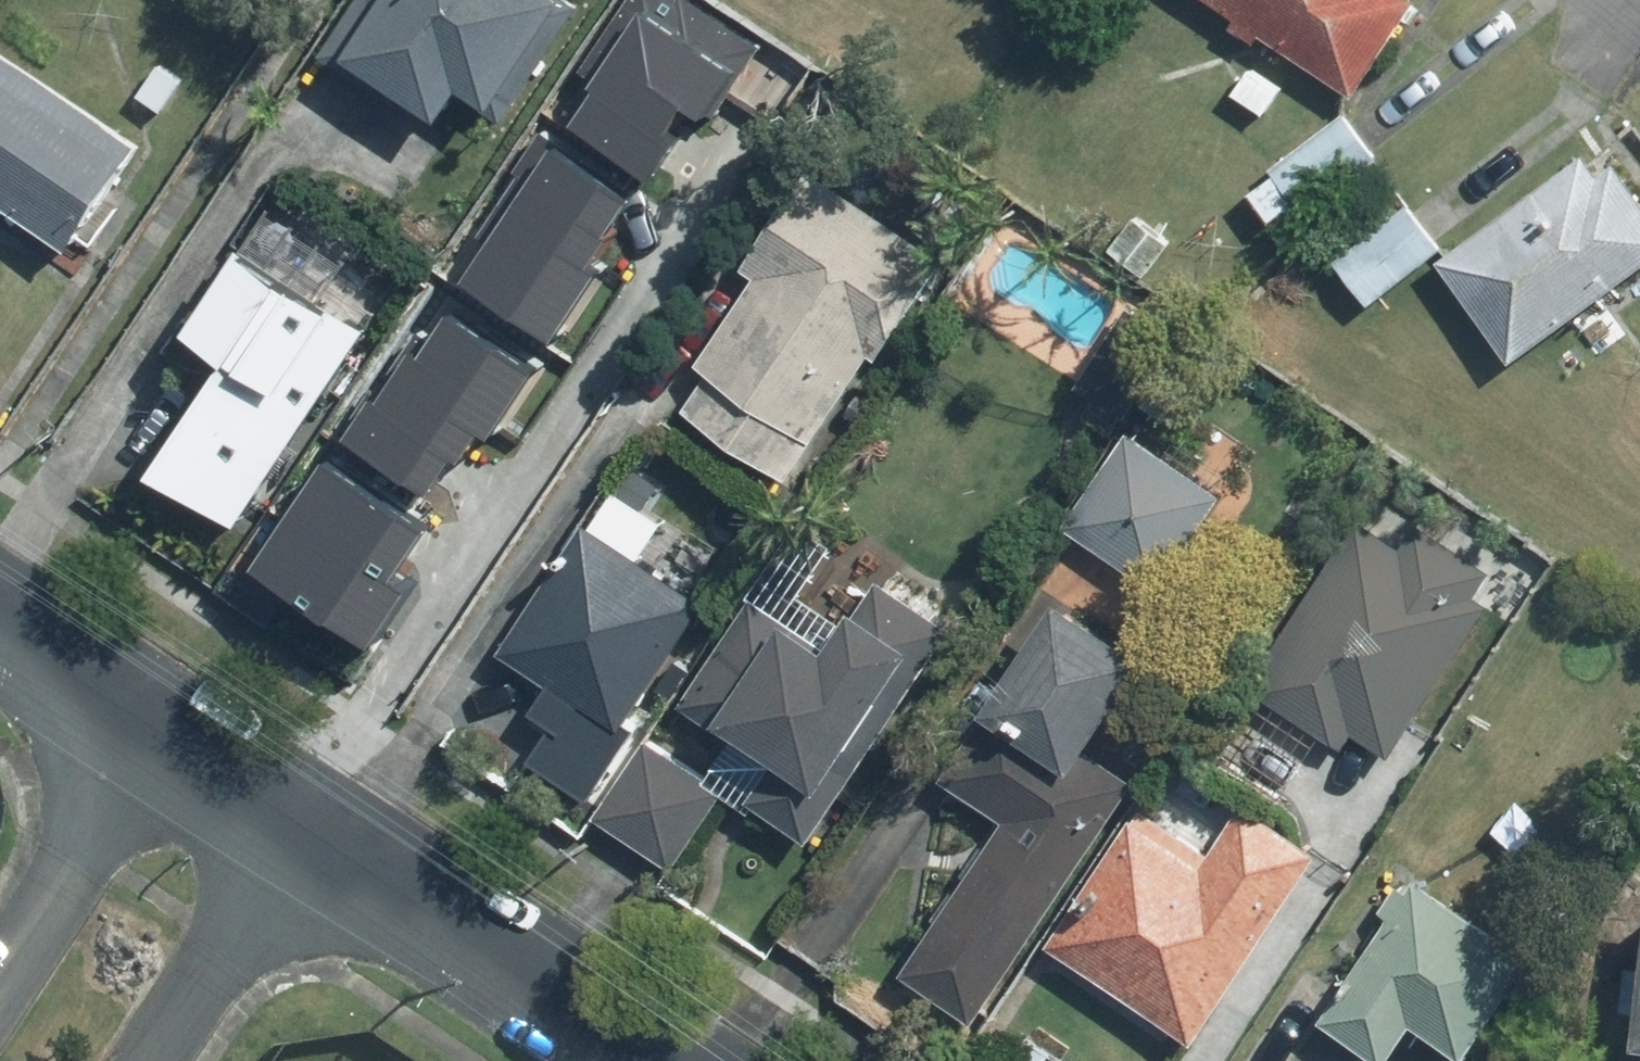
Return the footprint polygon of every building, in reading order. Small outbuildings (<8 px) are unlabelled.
[(507,118),(582,7),(571,0),(361,0),(325,54),(402,105),(410,92),(448,119),(466,92),(507,118)] [(584,104),(666,155),(705,93),(722,103),(752,54),(665,0),(649,0),(584,104)] [(1242,17),(1235,27),(1258,43),(1266,31),(1359,92),(1420,2),(1417,0),(1215,0),(1242,17)] [(0,52),(0,199),(78,250),(146,147),(0,52)] [(185,81),(162,67),(155,77),(140,67),(127,87),(165,112),(185,81)] [(1284,91),(1252,71),(1238,93),(1269,113),(1284,91)] [(1346,116),(1275,169),(1280,176),(1254,195),(1274,222),(1301,202),(1311,215),(1381,162),(1346,116)] [(475,266),(566,325),(612,254),(603,248),(645,183),(563,130),(475,266)] [(1520,359),(1639,272),(1639,190),(1623,166),(1605,179),(1591,159),(1449,261),(1520,359)] [(882,357),(945,263),(814,172),(747,269),(763,280),(706,365),(717,373),(692,411),(800,485),(828,447),(818,439),(876,353),(882,357)] [(1409,206),(1340,261),(1374,303),(1443,250),(1409,206)] [(1169,245),(1135,220),(1112,250),(1148,275),(1169,245)] [(244,505),(365,322),(245,243),(196,317),(236,343),(164,452),(244,505)] [(545,354),(458,298),(401,387),(390,380),(364,421),(452,477),(491,417),(501,423),(545,354)] [(446,509),(336,438),(260,553),(383,634),(425,572),(411,563),(446,509)] [(1138,442),(1077,531),(1162,588),(1221,498),(1138,442)] [(1359,727),(1394,750),(1488,607),(1475,599),(1490,575),(1421,529),(1406,553),(1364,525),(1258,683),(1349,743),(1359,727)] [(510,653),(625,728),(705,604),(590,530),(510,653)] [(756,801),(814,839),(950,633),(881,586),(837,653),(758,602),(689,705),(780,764),(756,801)] [(911,976),(980,1022),(1136,787),(1092,759),(1155,665),(1068,608),(952,782),(1012,823),(911,976)] [(649,743),(602,816),(676,865),(723,792),(649,743)] [(1135,823),(1054,945),(1198,1041),(1318,861),(1247,813),(1208,870),(1135,823)] [(1422,1004),(1473,1038),(1534,947),(1424,874),(1414,887),(1404,880),(1387,906),(1397,912),(1332,1009),(1392,1050),(1422,1004)]
